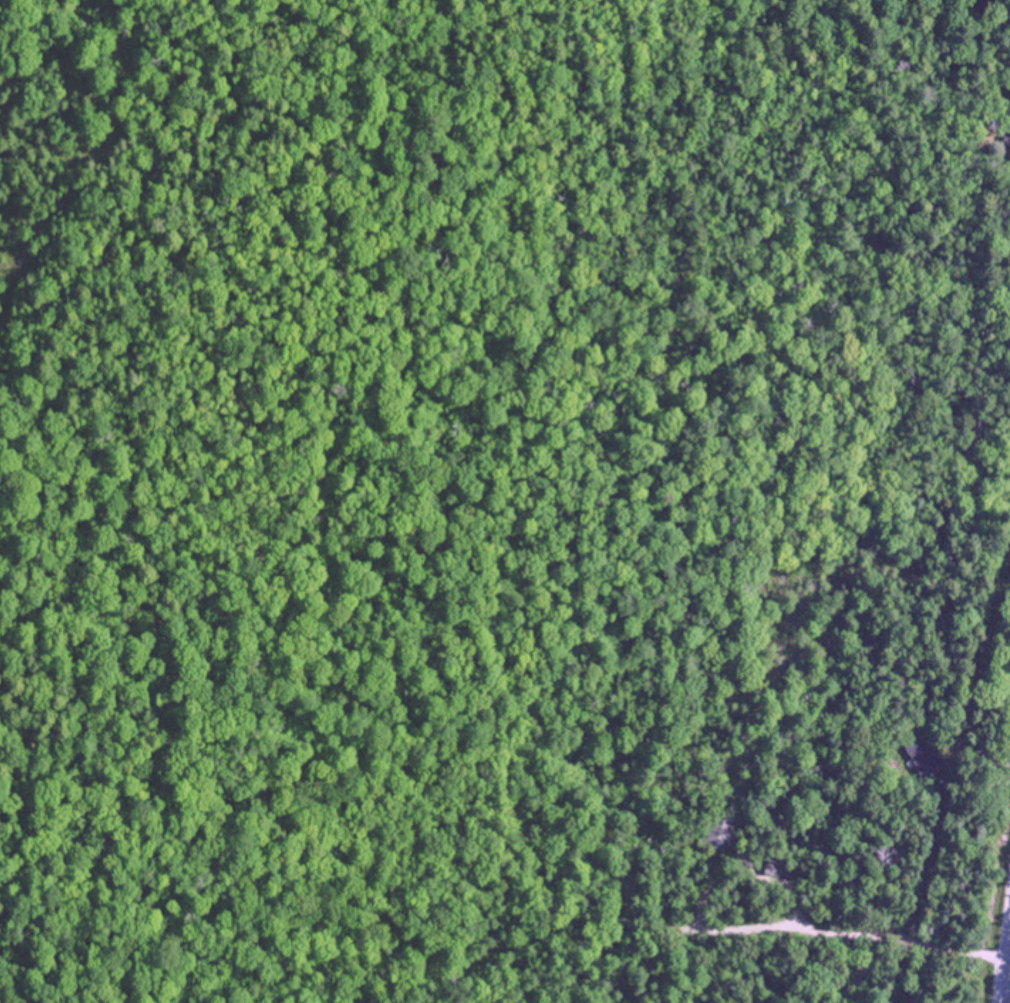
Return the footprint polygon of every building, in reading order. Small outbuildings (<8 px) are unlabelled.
[(923,727),(902,738),(922,778),(943,767),(923,727)] [(727,850),(734,818),(713,813),(705,844),(727,850)] [(782,874),(782,862),(767,862),(766,873),(782,874)]
